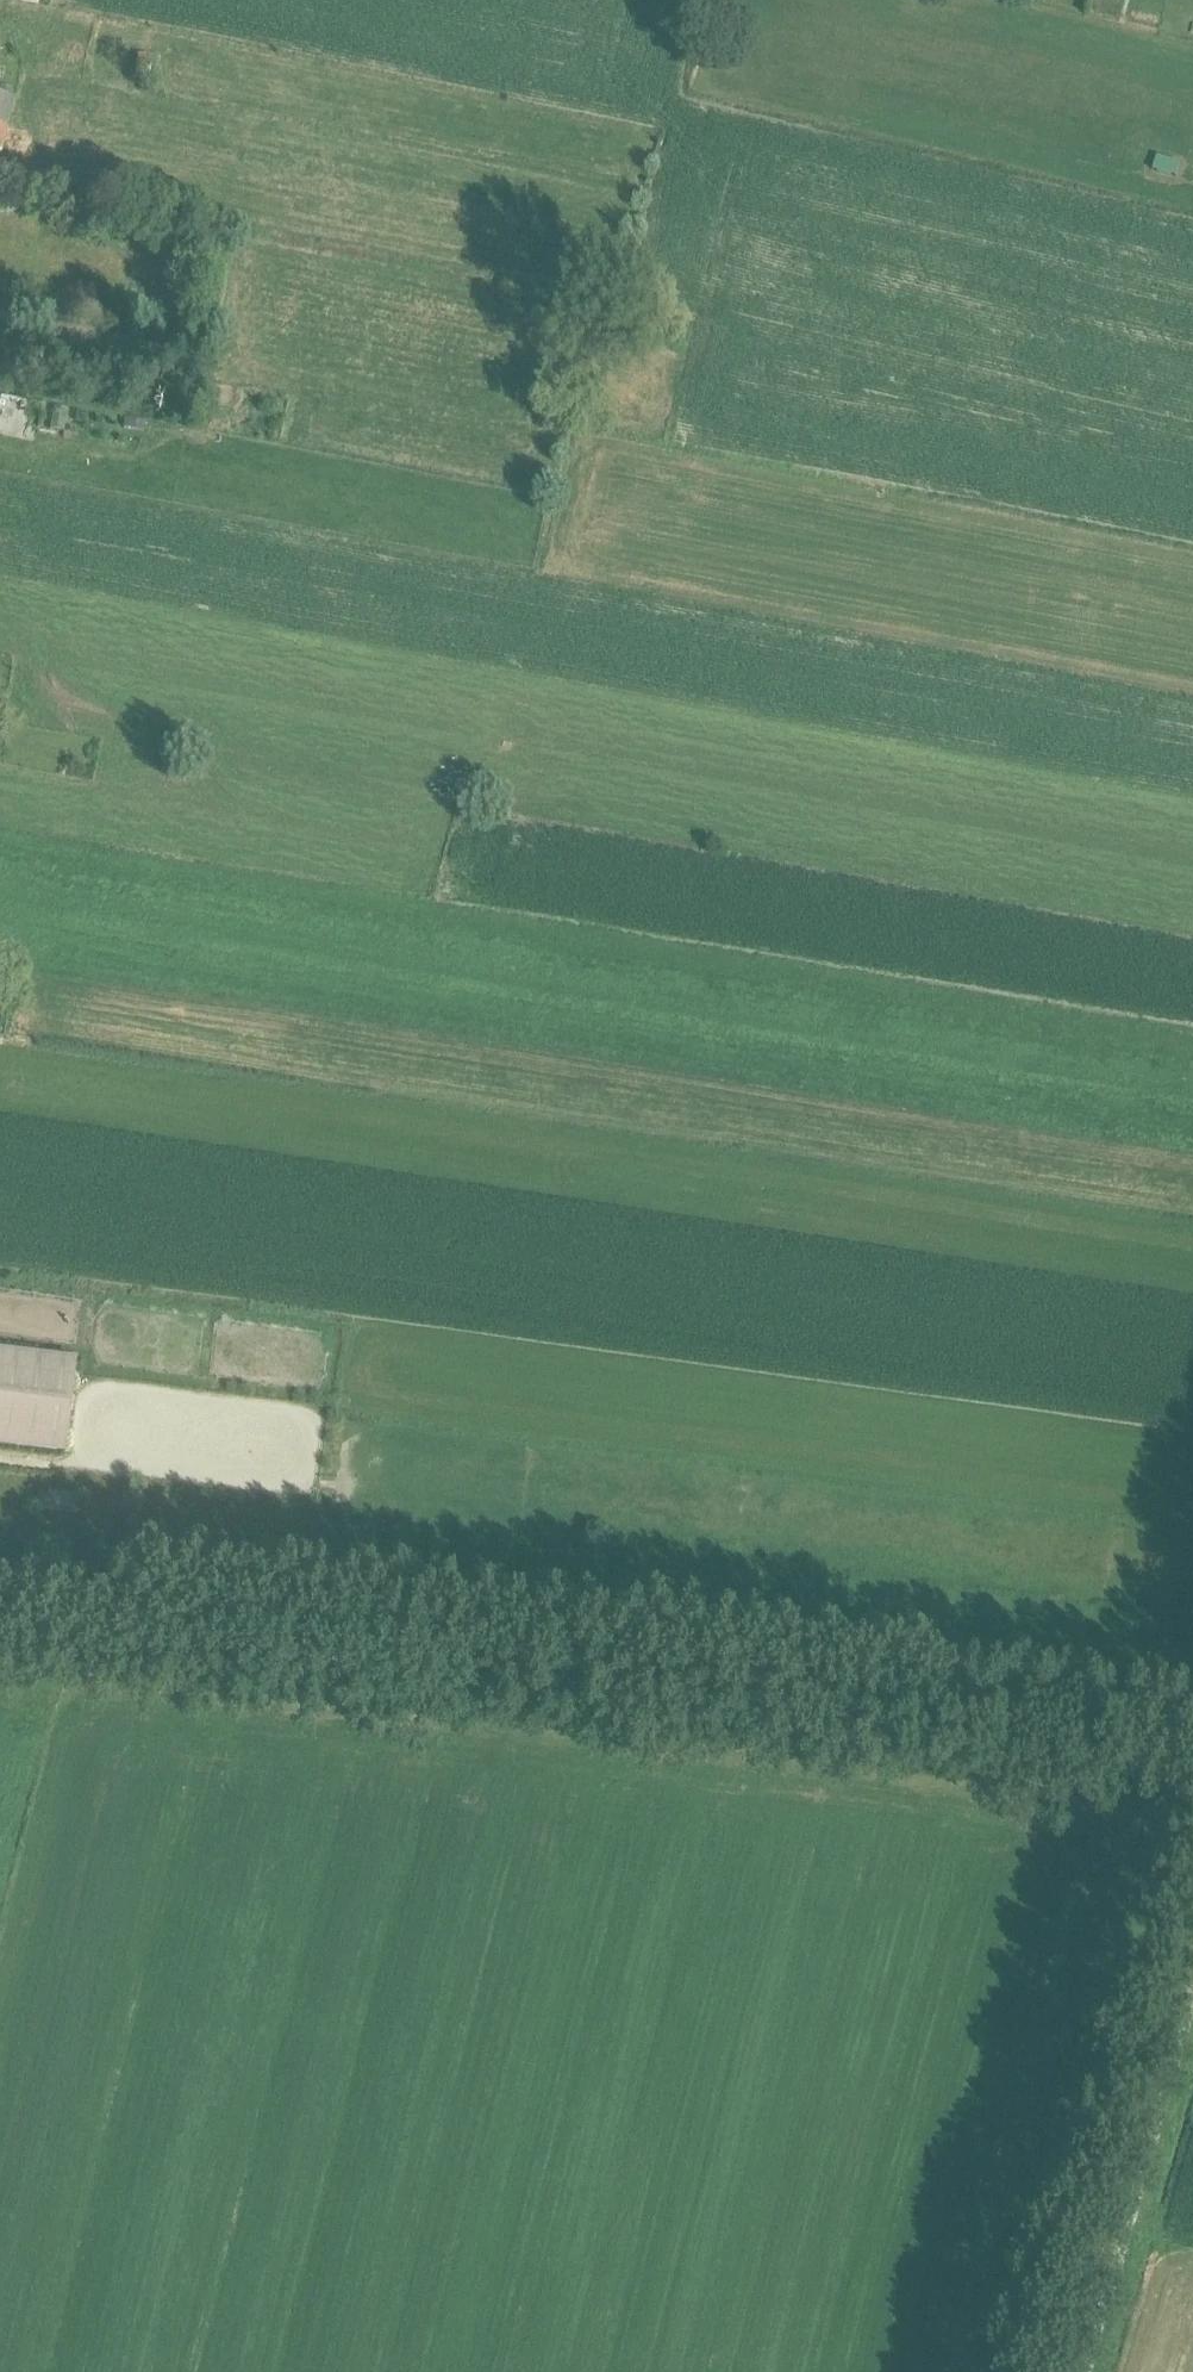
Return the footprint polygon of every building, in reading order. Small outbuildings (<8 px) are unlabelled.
[(2,154),(15,98),(11,97),(13,89),(1,87),(0,90),(0,154),(2,154)] [(1157,155),(1153,170),(1176,176),(1180,162),(1157,155)] [(65,1455),(76,1358),(0,1349),(0,1448),(65,1455)]
